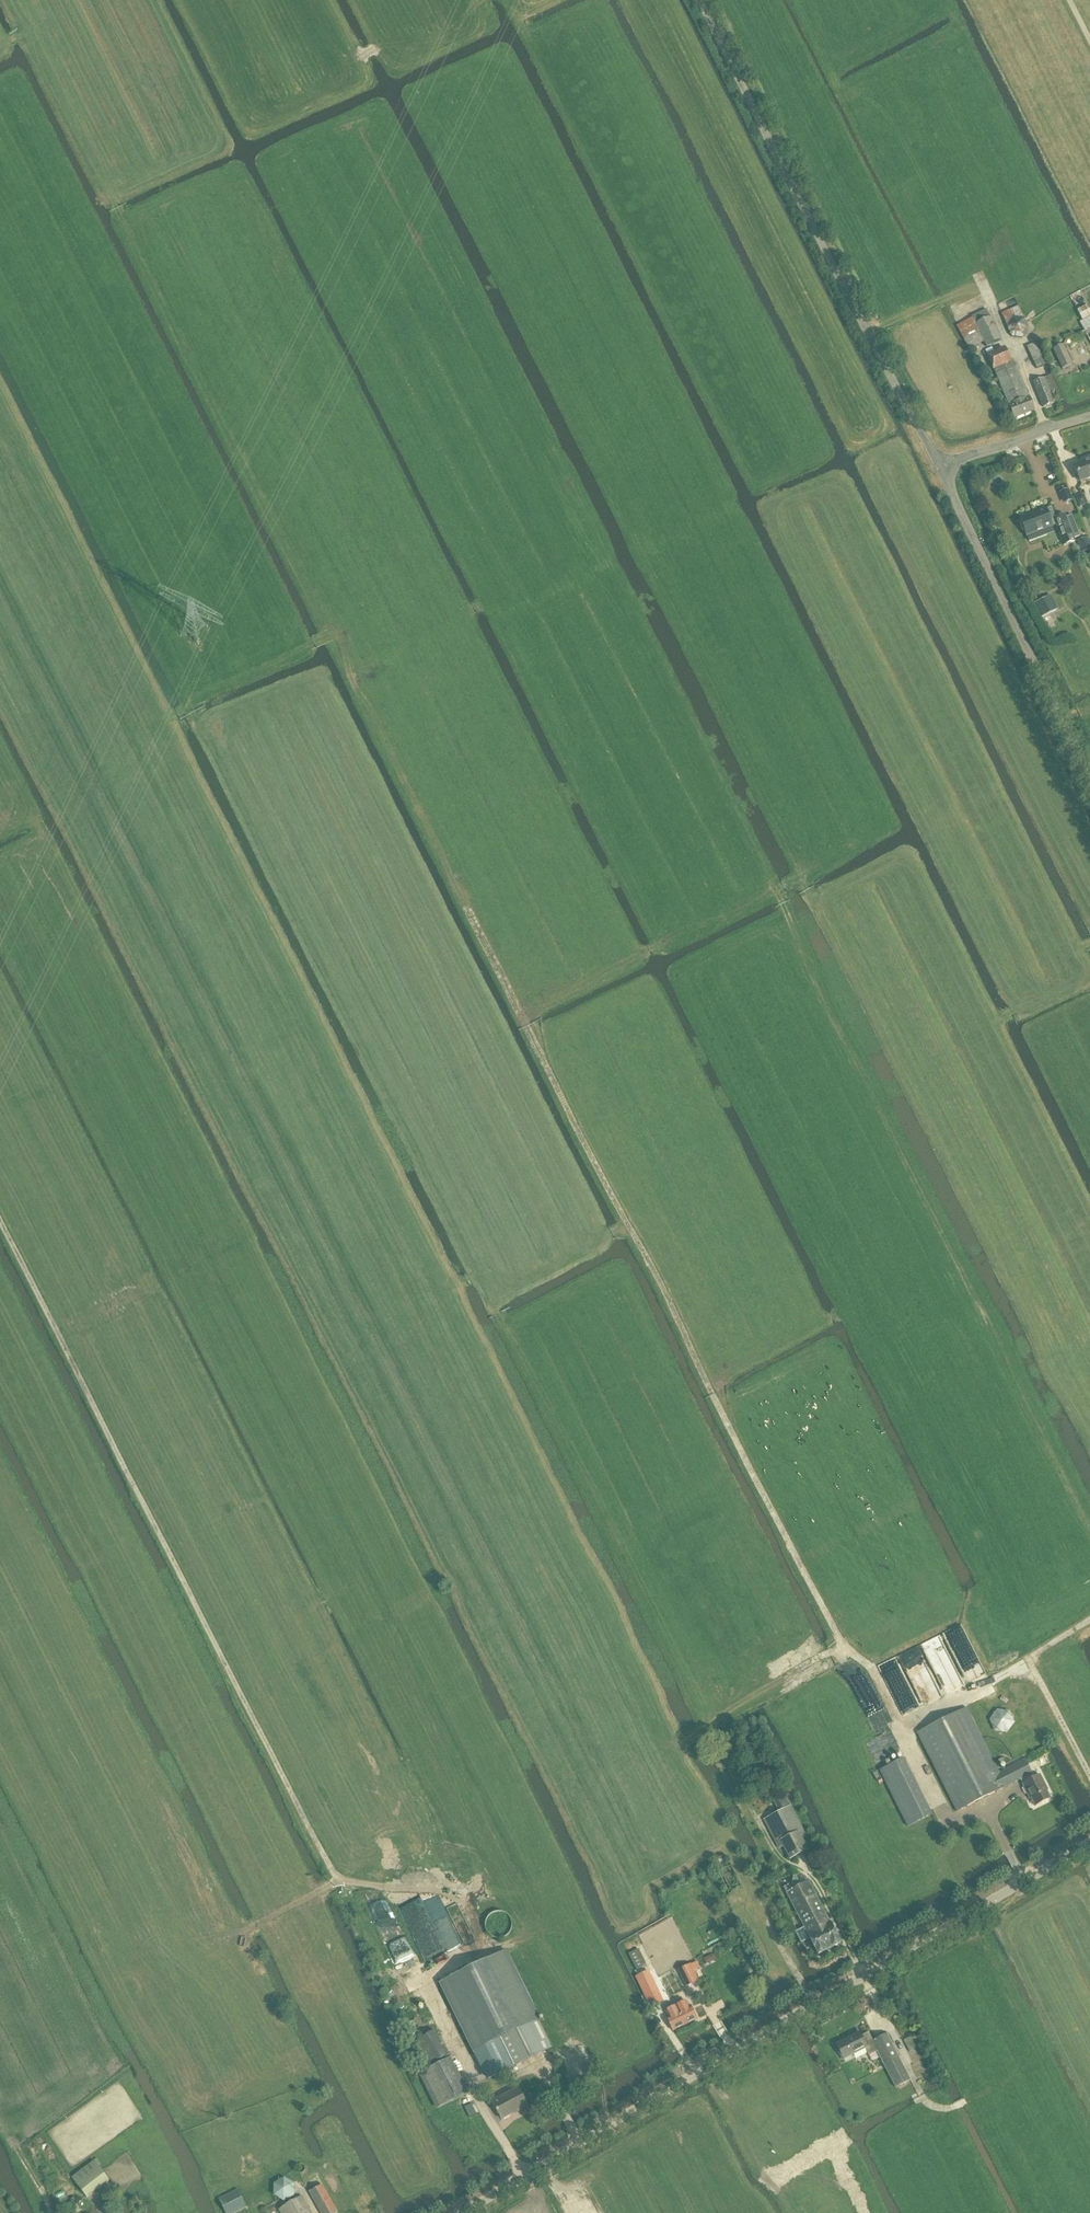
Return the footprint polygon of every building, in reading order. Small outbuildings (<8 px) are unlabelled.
[(987,310),(972,317),(984,344),(986,347),(1001,340),(987,310)] [(1023,320),(1014,319),(1009,328),(1013,336),(1021,337),(1027,328),(1023,320)] [(1084,333),(1067,342),(1070,349),(1087,339),(1084,333)] [(1037,345),(1026,351),(1035,371),(1046,366),(1037,345)] [(1063,345),(1055,349),(1053,350),(1062,369),(1072,365),(1063,345)] [(1005,349),(988,357),(994,371),(1011,363),(1005,349)] [(1015,419),(1034,411),(1015,363),(995,371),(1015,419)] [(1050,377),(1033,383),(1043,408),(1054,404),(1049,393),(1056,391),(1050,377)] [(1074,467),(1080,482),(1089,479),(1089,461),(1074,467)] [(1068,490),(1059,493),(1063,504),(1072,501),(1068,490)] [(1030,515),(1020,519),(1027,537),(1052,527),(1052,526),(1056,525),(1064,546),(1074,542),(1073,539),(1079,536),(1071,516),(1065,518),(1064,515),(1055,519),(1051,508),(1046,510),(1045,508),(1034,512),(1035,515),(1030,517),(1030,515)] [(1088,538),(1078,542),(1083,554),(1089,551),(1089,545),(1088,538)] [(1048,597),(1034,604),(1041,618),(1055,611),(1048,597)] [(1025,1761),(1000,1774),(967,1709),(917,1734),(957,1812),(1020,1780),(1028,1795),(1029,1795),(1035,1807),(1050,1799),(1046,1791),(1048,1791),(1040,1776),(1034,1779),(1032,1774),(1025,1761)] [(908,1827),(932,1815),(904,1760),(880,1771),(908,1827)] [(801,1838),(806,1836),(791,1807),(765,1821),(780,1849),(784,1847),(791,1860),(808,1851),(801,1838)] [(810,1883),(802,1888),(796,1877),(794,1878),(793,1884),(785,1889),(805,1929),(796,1934),(801,1944),(811,1940),(819,1956),(841,1945),(810,1883)] [(513,1931),(513,1928),(513,1925),(512,1922),(511,1919),(509,1917),(506,1915),(503,1914),(501,1914),(498,1914),(495,1914),(492,1915),(489,1917),(488,1919),(486,1922),(485,1925),(485,1928),(485,1931),(486,1934),(488,1936),(490,1938),(492,1940),(495,1941),(498,1942),(501,1942),(504,1941),(506,1940),(509,1938),(511,1936),(512,1933),(513,1931)] [(503,1952),(441,1984),(488,2077),(551,2047),(503,1952)] [(686,1987),(699,1981),(691,1965),(678,1971),(686,1987)] [(664,2002),(657,1988),(649,1971),(635,1977),(643,1994),(650,2008),(664,2002)] [(697,2019),(691,2006),(689,2007),(686,2001),(676,2006),(685,2025),(697,2019)] [(673,2031),(685,2025),(676,2006),(666,2011),(669,2017),(667,2018),(673,2031)] [(411,2045),(426,2069),(449,2055),(434,2031),(411,2045)] [(911,2081),(899,2058),(887,2034),(873,2041),(869,2033),(862,2037),(860,2033),(836,2045),(844,2060),(866,2049),(869,2056),(878,2052),(896,2088),(911,2081)] [(421,2073),(438,2108),(468,2093),(451,2058),(421,2073)] [(501,2119),(527,2106),(517,2088),(491,2102),(497,2112),(501,2119)] [(87,2198),(109,2181),(94,2161),(72,2178),(87,2198)] [(322,2185),(309,2192),(321,2212),(335,2212),(337,2212),(322,2185)] [(246,2207),(237,2189),(219,2198),(227,2212),(235,2212),(246,2207)] [(302,2196),(279,2209),(282,2212),(312,2212),(302,2196)]
